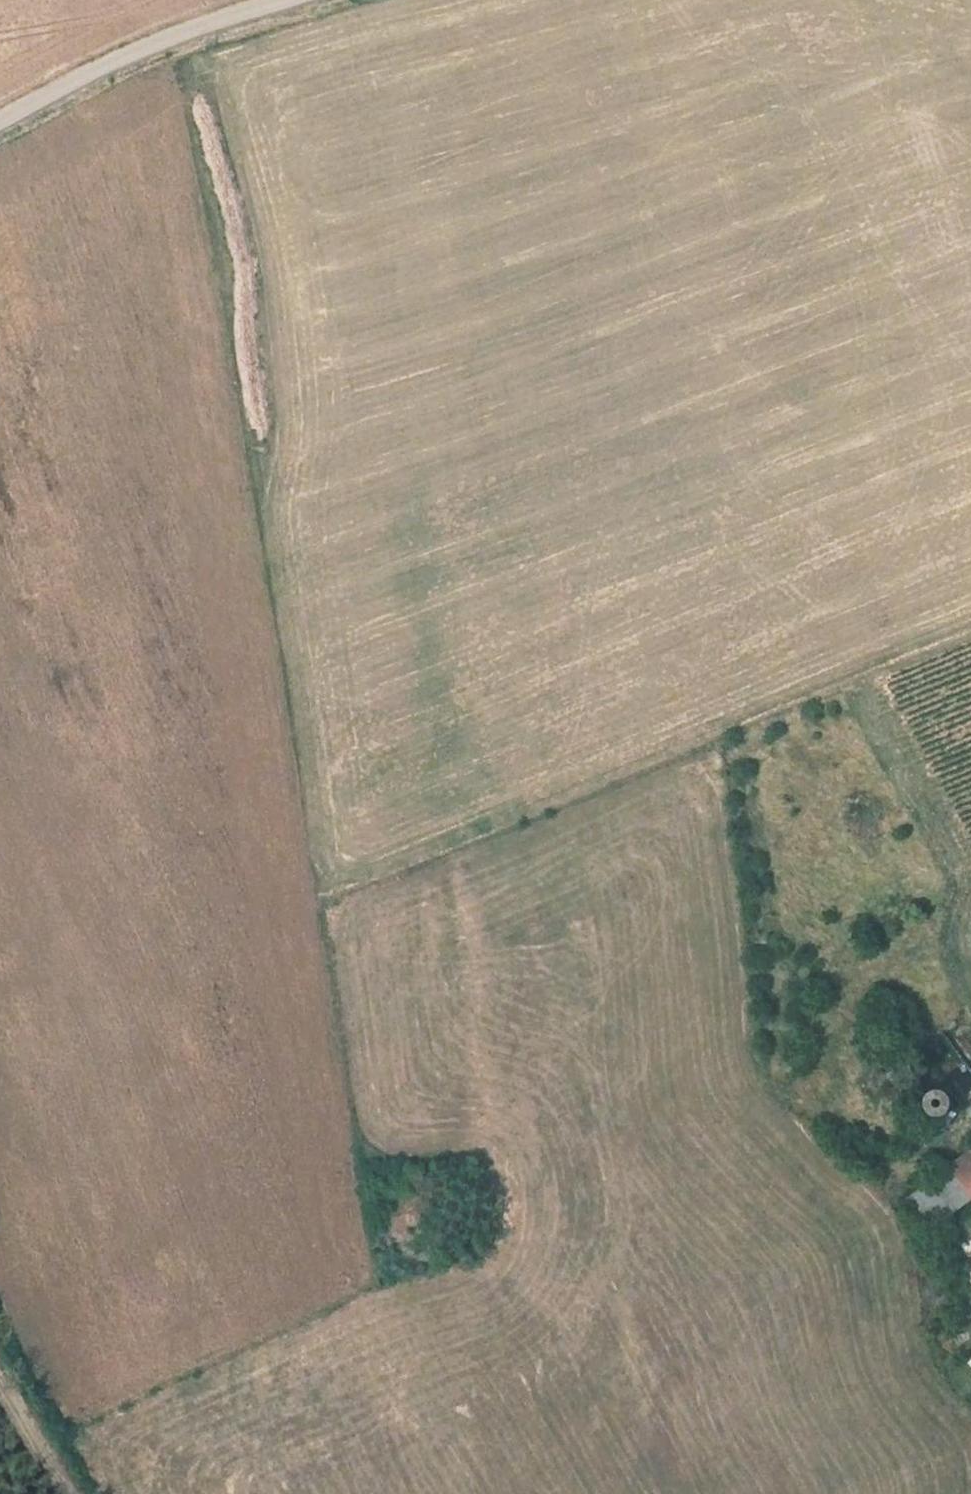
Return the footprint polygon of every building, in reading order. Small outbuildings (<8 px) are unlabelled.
[(907,1201),(928,1229),(970,1196),(970,1153),(907,1201)]
